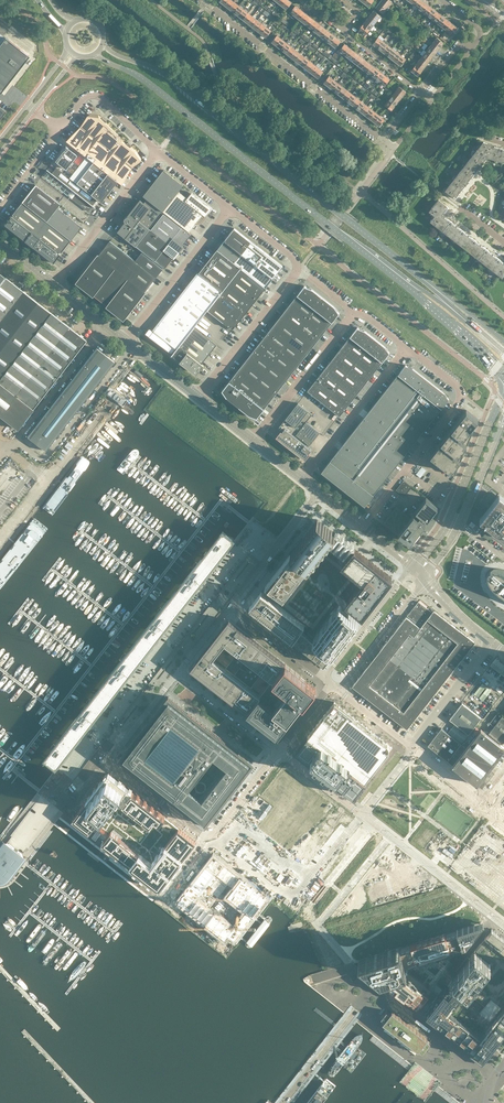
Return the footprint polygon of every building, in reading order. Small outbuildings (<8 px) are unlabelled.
[(234,2),(232,0),(228,0),(225,5),(229,8),(234,2)] [(292,3),(291,2),(291,1),(290,0),(289,0),(288,0),(287,0),(284,3),(284,2),(281,5),(287,9),(292,3)] [(392,2),(389,0),(382,0),(376,8),(383,13),(386,9),(387,10),(388,10),(389,9),(390,8),(389,7),(389,6),(392,2)] [(424,2),(423,1),(423,0),(418,0),(414,4),(419,8),(424,2)] [(234,12),(239,6),(234,2),(229,8),(234,12)] [(423,12),(428,5),(427,4),(427,3),(425,2),(424,2),(419,8),(423,12)] [(297,13),(300,9),(298,8),(298,7),(297,6),(296,6),(295,5),(290,12),(296,16),(298,13),(297,13)] [(428,15),(433,9),(432,8),(431,6),(430,6),(430,7),(428,5),(423,12),(428,15)] [(238,16),(244,9),(239,6),(234,12),(238,16)] [(243,19),(248,13),(244,9),(238,16),(243,19)] [(300,19),(305,13),(300,9),(297,13),(298,13),(296,16),(300,19)] [(432,19),(438,12),(436,11),(436,10),(434,9),(433,9),(428,15),(432,19)] [(381,16),(376,12),(374,11),(373,12),(372,12),(371,14),(371,15),(370,15),(377,20),(381,16)] [(437,22),(442,16),(442,15),(440,14),(439,14),(438,12),(432,19),(437,22)] [(248,23),(253,16),(248,13),(243,19),(248,23)] [(306,20),(309,16),(305,13),(300,19),(303,22),(306,19),(306,20)] [(377,20),(370,15),(370,16),(369,16),(368,17),(368,18),(367,20),(373,25),(377,20)] [(252,26),(257,20),(253,16),(248,23),(252,26)] [(309,26),(314,20),(309,16),(306,20),(306,19),(303,22),(309,26)] [(442,26),(447,20),(445,18),(445,17),(443,16),(442,16),(437,22),(442,26)] [(257,30),(262,24),(257,20),(252,26),(257,30)] [(315,27),(318,23),(314,20),(309,26),(314,30),(316,27),(315,27)] [(367,20),(365,22),(364,23),(364,24),(363,24),(370,30),(373,25),(367,20)] [(446,30),(451,23),(451,22),(449,21),(447,20),(442,26),(446,30)] [(318,33),(323,27),(318,23),(315,27),(316,27),(314,30),(318,33)] [(451,34),(456,27),(454,25),(453,23),(452,24),(451,23),(446,30),(450,32),(448,35),(449,36),(451,33),(451,34)] [(261,34),(267,27),(262,24),(257,30),(261,34)] [(363,24),(362,26),(361,25),(360,27),(360,28),(359,29),(365,34),(363,37),(365,38),(367,35),(366,34),(370,30),(363,24)] [(266,37),(271,31),(267,27),(261,34),(262,34),(262,35),(264,36),(266,37)] [(324,34),(327,30),(323,27),(318,33),(321,36),(324,33),(324,34)] [(327,40),(332,34),(327,30),(324,34),(324,33),(321,36),(327,40)] [(334,41),(336,37),(332,34),(327,40),(332,45),(334,42),(334,41)] [(277,46),(282,39),(277,35),(272,42),(274,43),(274,44),(276,45),(277,46)] [(28,55),(9,40),(4,36),(0,41),(0,90),(3,86),(28,55)] [(336,48),(341,41),(340,40),(340,39),(338,38),(337,38),(336,37),(334,41),(334,42),(332,45),(336,48)] [(378,48),(383,41),(378,37),(373,44),(375,45),(375,46),(377,47),(378,48)] [(444,43),(437,38),(434,42),(440,47),(441,46),(442,46),(443,44),(443,43),(444,43)] [(281,49),(286,43),(282,39),(277,46),(281,49)] [(382,51),(387,45),(383,41),(378,48),(378,49),(380,50),(381,50),(382,51)] [(440,47),(434,42),(430,47),(436,52),(437,51),(438,51),(439,50),(439,49),(440,47)] [(286,53),(291,46),(286,43),(281,49),(286,53)] [(346,51),(349,47),(348,47),(348,46),(347,45),(346,45),(345,44),(339,50),(343,53),(346,51)] [(387,55),(392,48),(387,45),(382,51),(384,53),(386,54),(387,55)] [(291,56),(296,50),(291,46),(286,53),(291,56)] [(349,58),(354,51),(349,47),(346,51),(343,53),(349,58)] [(436,52),(430,47),(426,51),(433,57),(434,55),(435,55),(436,53),(436,52)] [(392,58),(397,52),(392,48),(387,55),(388,55),(388,56),(389,57),(390,57),(392,58)] [(295,60),(300,53),(296,50),(291,56),(295,60)] [(355,58),(358,55),(354,51),(349,58),(354,62),(356,59),(355,58)] [(433,57),(426,51),(423,56),(429,61),(430,61),(432,59),(431,58),(433,57)] [(396,62),(401,55),(397,52),(392,58),(393,60),(395,62),(396,61),(396,62)] [(300,64),(305,57),(300,53),(295,60),(300,64)] [(358,65),(363,58),(358,55),(355,58),(356,59),(354,62),(358,65)] [(401,66),(406,59),(401,55),(396,62),(397,62),(397,63),(398,64),(399,64),(401,66)] [(429,61),(423,56),(419,61),(426,66),(427,64),(428,64),(429,62),(429,61)] [(304,67),(309,61),(305,57),(300,64),(304,67)] [(364,65),(367,62),(363,58),(358,65),(361,68),(364,65)] [(309,71),(314,64),(309,61),(304,67),(309,71)] [(426,66),(419,61),(416,65),(422,70),(423,70),(424,68),(426,66)] [(365,74),(367,72),(372,65),(367,62),(364,65),(361,68),(362,68),(360,70),(365,74)] [(314,74),(319,68),(314,64),(309,71),(314,74)] [(373,72),(376,69),(372,65),(367,72),(372,76),(374,73),(373,72)] [(421,72),(423,71),(422,70),(416,65),(412,70),(411,69),(409,72),(410,74),(412,71),(418,76),(420,74),(421,73),(421,72)] [(318,78),(324,72),(319,68),(314,74),(314,75),(316,77),(318,78)] [(376,79),(381,72),(376,69),(373,72),(374,73),(372,76),(376,79)] [(383,79),(385,76),(381,72),(376,79),(379,82),(382,79),(383,79)] [(329,86),(334,80),(329,76),(324,83),(326,84),(326,85),(328,86),(329,86)] [(385,86),(390,79),(389,79),(389,78),(388,77),(387,77),(385,76),(383,79),(382,79),(379,82),(385,86)] [(333,90),(339,83),(334,80),(329,86),(333,90)] [(338,93),(343,87),(339,83),(333,90),(338,93)] [(406,91),(400,86),(396,91),(402,96),(403,96),(405,94),(405,93),(406,91)] [(343,97),(348,91),(343,87),(338,93),(343,97)] [(347,101),(352,94),(348,91),(343,97),(347,101)] [(402,96),(396,91),(392,96),(399,101),(402,96)] [(352,104),(357,98),(352,94),(347,101),(352,104)] [(399,101),(392,96),(389,100),(395,105),(399,101)] [(356,108),(362,101),(357,98),(352,104),(356,108)] [(395,105),(389,100),(385,105),(391,110),(393,108),(394,108),(395,107),(395,106),(395,105)] [(361,111),(366,105),(362,101),(356,108),(361,111)] [(366,115),(371,109),(366,105),(361,111),(366,115)] [(370,119),(375,112),(371,109),(366,115),(370,119)] [(375,122),(380,116),(375,112),(370,119),(375,122)] [(136,150),(131,147),(131,146),(128,142),(126,143),(119,138),(120,137),(106,122),(106,121),(102,118),(98,114),(91,114),(82,127),(68,143),(93,162),(116,181),(120,184),(131,167),(141,159),(136,150)] [(380,126),(385,120),(380,116),(375,122),(375,123),(377,125),(378,125),(380,126)] [(497,160),(500,148),(492,145),(483,142),(474,154),(484,162),(488,158),(497,160)] [(69,165),(77,155),(66,146),(57,157),(68,166),(70,167),(71,166),(69,165)] [(475,174),(483,164),(484,162),(474,154),(464,166),(475,174)] [(68,166),(57,157),(54,161),(65,169),(68,166)] [(114,184),(117,181),(116,181),(93,162),(76,183),(99,201),(100,202),(103,199),(103,200),(106,196),(105,195),(107,193),(108,194),(111,190),(110,190),(111,188),(112,189),(115,185),(114,184)] [(99,201),(76,183),(54,166),(56,168),(51,173),(47,170),(72,190),(68,195),(88,211),(92,206),(95,208),(96,208),(92,205),(97,200),(99,201)] [(465,186),(475,174),(464,166),(455,178),(465,186)] [(179,191),(184,185),(164,170),(143,196),(163,211),(179,191)] [(456,199),(465,186),(455,178),(445,190),(456,199)] [(60,204),(35,185),(29,193),(53,212),(57,207),(60,204)] [(206,216),(212,208),(192,192),(187,198),(179,191),(163,211),(189,232),(203,214),(206,216)] [(53,212),(29,193),(22,202),(46,221),(53,212)] [(450,220),(443,215),(449,207),(439,199),(429,211),(434,216),(430,222),(440,230),(442,231),(450,220)] [(149,229),(160,216),(140,200),(128,216),(127,216),(126,217),(125,217),(125,218),(125,219),(125,220),(125,221),(126,221),(126,222),(118,232),(136,246),(149,229)] [(70,240),(46,221),(22,202),(12,215),(13,216),(12,217),(11,216),(4,224),(25,241),(26,239),(33,244),(31,246),(53,263),(60,254),(58,253),(59,252),(60,253),(70,240)] [(81,226),(77,223),(57,207),(53,212),(46,221),(70,240),(81,226)] [(191,235),(162,212),(160,216),(149,229),(178,252),(191,235)] [(454,240),(462,230),(450,220),(442,231),(454,240)] [(283,266),(234,228),(217,250),(241,268),(266,287),(283,266)] [(178,252),(149,229),(136,246),(165,269),(178,252)] [(466,250),(475,239),(462,230),(454,240),(466,250)] [(478,259),(487,249),(475,239),(466,250),(478,259)] [(103,302),(136,261),(110,241),(98,256),(97,255),(84,272),(76,281),(96,296),(101,299),(102,300),(103,302)] [(490,269),(499,258),(487,249),(478,259),(490,269)] [(241,268),(217,250),(211,257),(235,276),(241,268)] [(235,276),(211,257),(205,265),(229,283),(234,276),(235,276)] [(499,258),(490,269),(502,278),(503,278),(503,276),(503,262),(499,258)] [(145,292),(156,277),(136,261),(103,302),(106,304),(125,319),(132,310),(146,293),(145,292)] [(229,283),(205,265),(199,273),(222,291),(228,285),(229,283)] [(241,268),(235,276),(234,276),(259,296),(266,287),(241,268)] [(222,291),(199,273),(193,281),(216,299),(221,293),(222,291)] [(234,276),(229,283),(228,285),(253,304),(259,296),(234,276)] [(22,291),(6,278),(0,285),(0,320),(22,291)] [(216,299),(193,281),(186,289),(210,307),(214,302),(216,299)] [(228,285),(222,291),(221,293),(246,313),(253,304),(228,285)] [(323,298),(312,289),(310,290),(305,286),(297,295),(315,309),(323,298)] [(210,307),(186,289),(180,297),(204,315),(207,310),(210,307)] [(51,313),(22,291),(0,320),(0,378),(51,313)] [(214,302),(239,321),(246,313),(221,293),(216,299),(214,302)] [(315,309),(297,295),(289,306),(306,320),(315,309)] [(204,315),(180,297),(174,305),(198,323),(204,315)] [(339,313),(334,308),(335,307),(323,298),(315,309),(332,322),(339,313)] [(214,302),(210,307),(207,310),(233,330),(239,321),(214,302)] [(194,327),(198,323),(174,305),(162,320),(185,338),(195,327),(194,327)] [(306,320),(289,306),(280,317),(298,330),(306,320)] [(332,322),(315,309),(306,320),(323,333),(332,322)] [(68,326),(51,313),(0,378),(0,383),(15,395),(68,326)] [(315,344),(298,330),(280,317),(272,328),(289,341),(281,352),(298,365),(315,344)] [(172,356),(185,338),(162,320),(154,330),(153,331),(154,331),(150,336),(149,336),(172,354),(171,355),(172,356),(172,355),(172,356)] [(323,333),(306,320),(298,330),(315,344),(323,333)] [(32,408),(86,340),(68,326),(15,395),(32,408)] [(202,364),(213,350),(197,337),(201,332),(195,327),(185,338),(172,356),(180,362),(192,372),(193,372),(194,372),(195,373),(196,373),(197,372),(198,372),(198,371),(199,371),(204,365),(202,364)] [(374,339),(364,331),(363,332),(358,327),(350,336),(367,349),(374,339)] [(289,341),(272,328),(263,338),(281,352),(289,341)] [(367,349),(350,336),(342,347),(358,360),(367,349)] [(264,373),(281,352),(263,338),(247,360),(264,373)] [(390,352),(384,348),(385,347),(374,339),(367,349),(383,362),(390,352)] [(358,360),(342,347),(333,358),(349,371),(358,360)] [(53,441),(112,364),(114,362),(96,348),(35,427),(53,441)] [(383,362),(367,349),(358,360),(374,372),(383,362)] [(281,387),(298,365),(281,352),(264,373),(281,387)] [(349,371),(333,358),(325,369),(341,382),(349,371)] [(238,406),(247,395),(255,384),(264,373),(247,360),(222,391),(228,395),(227,397),(238,406)] [(374,372),(358,360),(349,371),(365,383),(374,372)] [(360,467),(407,407),(429,424),(449,399),(443,394),(445,392),(413,368),(411,370),(406,365),(339,450),(360,467)] [(341,382),(325,369),(316,380),(332,392),(341,382)] [(365,383),(349,371),(341,382),(357,394),(365,383)] [(281,387),(264,373),(255,384),(273,398),(281,387)] [(332,392),(316,380),(308,391),(324,403),(332,392)] [(357,394),(341,382),(332,392),(348,405),(357,394)] [(15,395),(0,383),(0,416),(17,429),(32,408),(15,395)] [(273,398),(255,384),(247,395),(264,408),(273,398)] [(348,405),(332,392),(324,403),(340,416),(348,405)] [(264,408),(247,395),(238,406),(250,415),(251,414),(257,418),(264,408)] [(320,432),(307,422),(313,414),(298,403),(278,429),(282,432),(277,438),(280,440),(279,441),(300,457),(301,456),(302,454),(303,455),(305,453),(304,452),(305,451),(308,453),(312,449),(308,447),(309,445),(310,445),(320,432)] [(374,494),(429,424),(407,407),(360,467),(339,450),(331,461),(330,460),(322,472),(327,476),(327,477),(359,501),(365,506),(374,494)] [(465,451),(478,419),(466,410),(430,456),(455,475),(462,458),(460,456),(464,451),(465,451)] [(53,441),(35,427),(27,437),(45,451),(53,441)] [(422,466),(416,474),(421,477),(426,470),(422,466)] [(405,496),(412,487),(409,484),(401,494),(405,496)] [(500,494),(480,519),(503,538),(503,497),(500,494)] [(421,528),(438,506),(426,497),(410,518),(396,507),(385,521),(410,541),(418,531),(421,528)] [(336,534),(318,520),(291,554),(309,568),(327,545),(328,545),(346,558),(354,547),(336,534)] [(57,766),(235,538),(223,530),(45,757),(57,766)] [(346,602),(363,615),(392,578),(354,547),(346,558),(341,564),(363,581),(346,602)] [(266,586),(284,600),(309,568),(291,554),(266,586)] [(502,569),(499,569),(496,569),(494,569),(491,569),(489,571),(487,573),(486,575),(486,578),(487,581),(488,583),(489,586),(490,588),(492,590),(493,592),(495,594),(497,596),(499,598),(501,600),(503,602),(503,603),(503,570),(502,569)] [(305,625),(262,592),(250,606),(293,640),(302,629),(305,625)] [(427,617),(431,612),(418,601),(407,616),(420,626),(427,617)] [(333,653),(359,619),(340,605),(314,639),(302,629),(293,640),(324,664),(333,653)] [(433,638),(447,621),(434,610),(420,628),(433,638)] [(442,645),(433,638),(420,628),(406,617),(393,634),(429,662),(435,653),(442,645)] [(231,700),(247,713),(261,696),(251,688),(234,675),(245,660),(262,673),(272,681),(286,664),(229,619),(190,669),(231,700)] [(442,645),(455,627),(447,621),(433,638),(442,645)] [(458,643),(465,634),(455,627),(442,645),(451,652),(458,643)] [(429,662),(393,634),(386,643),(413,664),(421,671),(429,662)] [(468,651),(475,642),(465,634),(458,643),(468,651)] [(393,690),(413,664),(386,643),(365,669),(383,683),(393,690)] [(461,660),(468,651),(458,643),(451,652),(461,660)] [(461,660),(451,652),(442,645),(435,653),(454,668),(461,660)] [(454,668),(435,653),(429,662),(448,677),(454,668)] [(494,669),(500,662),(496,659),(490,665),(494,669)] [(448,677),(429,662),(421,671),(441,686),(448,677)] [(503,665),(500,662),(494,669),(499,672),(503,665)] [(316,687),(286,664),(272,681),(261,696),(247,713),(278,737),(289,723),(288,722),(303,703),(304,703),(304,704),(317,688),(316,687)] [(420,712),(441,686),(421,671),(413,664),(393,690),(402,698),(420,712)] [(490,666),(479,679),(501,696),(503,692),(503,678),(490,666)] [(383,683),(365,669),(359,678),(368,685),(377,691),(383,683)] [(251,688),(261,696),(272,681),(262,673),(251,688)] [(361,693),(368,685),(359,678),(352,686),(361,693)] [(379,707),(393,690),(383,683),(377,691),(370,700),(379,707)] [(478,697),(486,686),(482,683),(474,694),(478,697)] [(370,700),(377,691),(368,685),(361,693),(370,700)] [(483,701),(492,690),(488,687),(479,698),(483,701)] [(388,715),(395,706),(402,698),(393,690),(379,707),(388,715)] [(233,747),(169,696),(120,758),(149,781),(150,780),(163,791),(205,824),(217,809),(253,762),(233,747)] [(420,712),(402,698),(395,706),(403,712),(414,720),(420,712)] [(485,711),(477,705),(475,707),(466,700),(464,703),(481,716),(485,711)] [(308,735),(308,736),(365,781),(366,780),(365,780),(367,778),(368,778),(368,777),(370,774),(371,774),(371,773),(371,772),(373,770),(374,770),(374,769),(374,770),(375,769),(375,768),(377,765),(378,765),(378,764),(380,761),(381,761),(382,760),(382,759),(384,756),(384,757),(384,756),(385,756),(385,755),(387,752),(388,752),(388,751),(391,747),(391,748),(391,747),(392,747),(391,746),(387,744),(388,743),(387,743),(387,742),(386,743),(386,742),(386,743),(383,740),(382,739),(381,739),(381,738),(380,738),(381,738),(380,737),(379,738),(377,736),(377,735),(374,733),(374,732),(374,733),(373,732),(373,733),(371,731),(371,730),(370,730),(367,728),(367,727),(366,727),(366,726),(365,727),(362,724),(363,724),(362,724),(362,723),(361,723),(358,721),(358,720),(357,720),(357,719),(356,720),(353,717),(354,717),(353,717),(353,716),(352,716),(349,714),(349,713),(348,712),(348,713),(348,712),(347,713),(344,710),(345,710),(344,710),(344,709),(343,709),(340,707),(340,706),(339,705),(339,706),(339,705),(338,706),(335,703),(335,702),(334,702),(334,703),(332,706),(331,706),(330,707),(330,708),(328,711),(328,710),(328,711),(327,711),(327,712),(325,715),(324,715),(323,716),(324,716),(323,716),(324,716),(321,719),(320,720),(320,721),(318,724),(317,724),(317,725),(316,725),(317,725),(315,728),(314,728),(313,729),(314,729),(314,730),(312,732),(311,732),(310,733),(311,733),(310,734),(308,735)] [(468,734),(481,718),(462,703),(449,719),(468,734)] [(397,721),(403,712),(395,706),(388,715),(397,721)] [(407,729),(414,720),(403,712),(397,721),(407,729)] [(498,712),(487,725),(492,729),(488,733),(502,744),(503,741),(503,717),(498,712)] [(468,734),(455,724),(448,733),(461,743),(468,734)] [(455,738),(441,728),(437,734),(443,739),(450,744),(455,738)] [(503,750),(503,747),(481,729),(453,765),(482,788),(494,773),(491,770),(496,765),(493,764),(503,750)] [(434,750),(443,739),(437,734),(428,745),(434,750)] [(308,736),(296,751),(310,762),(310,761),(311,762),(311,763),(314,765),(318,767),(317,768),(320,770),(320,769),(324,772),(324,773),(326,775),(327,774),(330,777),(333,780),(333,779),(334,780),(334,781),(335,781),(337,783),(338,784),(338,783),(341,785),(340,786),(341,786),(344,788),(343,788),(344,789),(344,788),(347,790),(347,791),(348,791),(350,793),(351,793),(353,795),(354,796),(354,795),(356,793),(356,792),(358,790),(359,789),(358,789),(360,787),(363,784),(365,782),(365,781),(308,736)] [(448,761),(461,743),(455,738),(450,744),(441,756),(448,761)] [(441,756),(450,744),(443,739),(434,750),(441,756)] [(283,767),(245,816),(269,835),(280,821),(309,844),(323,826),(319,822),(322,819),(323,819),(324,817),(328,820),(337,809),(283,767)] [(108,774),(72,820),(89,833),(97,823),(99,824),(100,822),(102,824),(93,836),(96,839),(106,827),(111,831),(102,843),(159,888),(196,842),(108,774)] [(8,842),(7,842),(0,851),(0,879),(1,879),(4,877),(7,875),(11,870),(23,854),(8,842)] [(214,856),(178,902),(225,939),(228,934),(235,939),(267,898),(214,856)] [(413,905),(441,897),(439,890),(402,900),(406,916),(416,913),(413,905)] [(484,923),(358,960),(419,1007),(427,996),(404,978),(409,975),(407,967),(421,962),(463,950),(484,923)] [(488,1052),(491,1048),(493,1045),(494,1045),(493,1045),(497,1040),(497,1041),(497,1040),(501,1036),(501,1035),(503,1031),(503,939),(503,938),(502,937),(501,936),(501,937),(499,935),(497,933),(492,930),(492,929),(486,937),(485,938),(475,950),(452,979),(447,986),(444,991),(443,991),(440,995),(440,996),(436,1000),(436,1001),(434,1003),(433,1004),(434,1004),(430,1008),(427,1013),(426,1013),(426,1014),(427,1013),(428,1014),(431,1017),(436,1021),(440,1024),(441,1025),(441,1024),(444,1027),(445,1028),(450,1032),(454,1035),(455,1036),(459,1039),(460,1040),(460,1039),(464,1043),(465,1044),(469,1047),(473,1050),(483,1058),(488,1052)] [(464,1043),(460,1039),(460,1040),(459,1039),(455,1036),(454,1035),(450,1032),(445,1028),(444,1027),(441,1024),(441,1025),(440,1024),(436,1021),(431,1017),(428,1014),(427,1013),(426,1014),(426,1013),(427,1013),(430,1008),(434,1004),(433,1004),(434,1003),(436,1001),(436,1000),(440,996),(440,995),(443,991),(444,991),(447,986),(446,984),(438,994),(437,994),(431,1001),(432,1002),(422,1015),(462,1046),(464,1043)] [(427,1039),(392,1011),(390,1014),(387,1011),(381,1018),(382,1018),(385,1021),(383,1023),(418,1051),(419,1050),(422,1053),(430,1042),(427,1040),(427,1039)] [(297,1065),(297,1066),(298,1067),(299,1066),(300,1066),(301,1065),(303,1064),(304,1063),(305,1062),(306,1061),(307,1060),(308,1059),(309,1058),(325,1038),(328,1032),(329,1031),(329,1030),(329,1028),(329,1027),(329,1026),(329,1025),(328,1025),(327,1026),(326,1026),(325,1027),(324,1028),(323,1028),(322,1029),(317,1034),(303,1052),(302,1053),(301,1055),(300,1056),(300,1057),(299,1059),(298,1060),(298,1062),(297,1063),(297,1065)] [(357,1034),(353,1037),(333,1063),(333,1065),(332,1066),(332,1067),(331,1068),(331,1069),(331,1070),(330,1071),(330,1073),(330,1074),(331,1074),(332,1073),(333,1073),(334,1072),(335,1072),(336,1071),(337,1071),(338,1070),(339,1069),(339,1068),(340,1067),(360,1042),(363,1037),(362,1032),(357,1034)] [(491,1054),(488,1052),(483,1058),(473,1050),(469,1055),(482,1065),(491,1054)] [(459,1074),(462,1076),(468,1066),(460,1062),(456,1068),(460,1071),(459,1074)] [(337,1086),(327,1079),(308,1102),(324,1102),(337,1086)]
